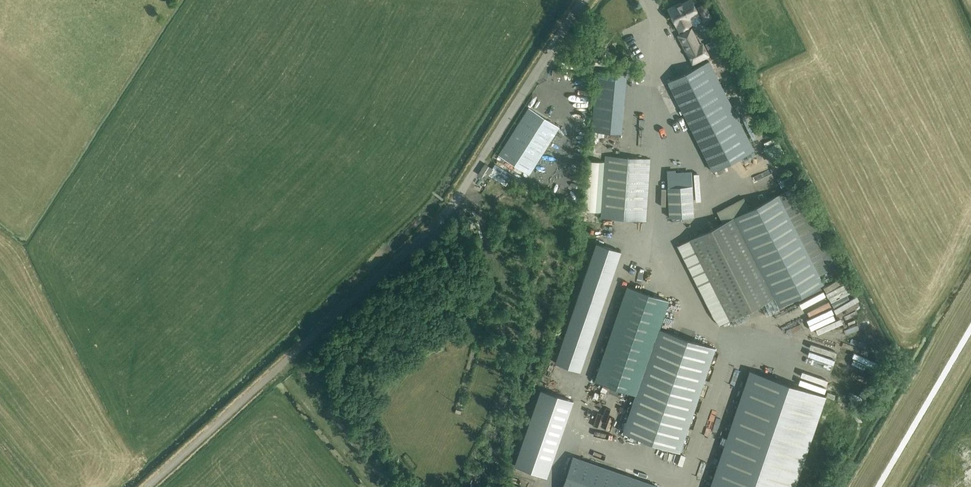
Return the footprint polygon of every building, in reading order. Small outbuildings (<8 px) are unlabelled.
[(680,30),(682,34),(679,35),(693,64),(710,56),(703,41),(698,43),(691,29),(690,29),(688,25),(691,24),(693,25),(699,22),(701,18),(691,0),(690,0),(678,6),(677,5),(668,9),(676,25),(677,25),(679,30),(680,30)] [(704,2),(695,6),(702,22),(711,18),(704,2)] [(754,150),(709,61),(668,82),(713,171),(754,150)] [(626,74),(596,71),(591,131),(621,133),(626,74)] [(529,174),(559,126),(528,107),(498,154),(529,174)] [(650,158),(606,155),(601,217),(646,220),(650,158)] [(585,159),(582,210),(601,211),(604,161),(585,159)] [(485,178),(492,168),(485,163),(478,174),(485,179),(485,178)] [(683,171),(667,172),(669,217),(694,215),(693,185),(691,170),(683,171)] [(689,239),(690,240),(730,319),(774,297),(779,306),(824,283),(819,274),(836,265),(795,185),(779,194),(689,239)] [(555,362),(580,371),(621,251),(596,242),(555,362)] [(680,452),(715,347),(659,328),(669,300),(627,285),(595,380),(636,395),(623,432),(680,452)] [(750,370),(710,486),(794,486),(826,396),(750,370)] [(550,470),(583,394),(552,381),(520,456),(550,470)] [(670,459),(672,454),(659,449),(657,454),(670,459)] [(953,457),(965,471),(970,466),(970,462),(961,450),(953,457)] [(561,486),(657,486),(657,485),(572,456),(561,486)]
